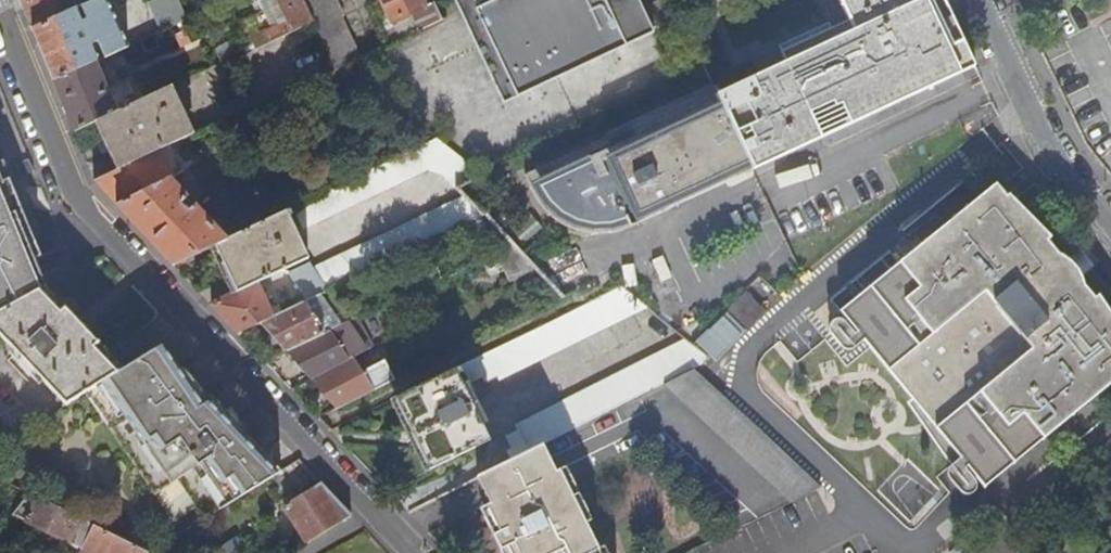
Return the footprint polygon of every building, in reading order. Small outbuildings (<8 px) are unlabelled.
[(33,29),(83,7),(80,0),(21,0),(24,7),(33,29)] [(187,18),(182,0),(155,0),(161,25),(187,18)] [(292,31),(314,21),(304,0),(277,0),(292,31)] [(314,21),(335,70),(346,65),(358,59),(339,17),(342,16),(334,0),(304,0),(314,21)] [(381,1),(391,22),(425,8),(421,0),(381,0),(381,1)] [(503,102),(653,31),(638,0),(454,0),(503,102)] [(944,0),(850,0),(862,24),(833,38),(786,60),(716,92),(751,167),(751,168),(974,64),(944,0)] [(833,38),(862,24),(850,0),(815,0),(825,22),(833,38)] [(391,22),(381,1),(368,6),(386,47),(400,40),(391,22)] [(400,40),(440,22),(432,4),(425,8),(391,22),(400,40)] [(44,57),(54,81),(97,61),(98,61),(91,45),(100,42),(85,6),(83,7),(33,29),(44,57)] [(778,44),(786,60),(833,38),(825,22),(778,44)] [(66,109),(75,131),(98,120),(117,112),(114,104),(118,101),(116,97),(112,98),(97,61),(54,81),(66,109)] [(735,175),(751,168),(751,167),(716,92),(713,87),(605,138),(603,135),(523,172),(529,185),(534,196),(538,202),(544,209),(548,213),(555,218),(561,222),(567,225),(574,228),(582,230),(590,231),(592,220),(605,214),(610,222),(624,215),(629,225),(643,217),(639,209),(664,197),(668,206),(683,199),(679,190),(731,166),(735,175)] [(98,120),(118,170),(156,153),(189,138),(166,90),(117,112),(98,120)] [(475,168),(436,135),(292,205),(303,227),(428,168),(441,173),(454,187),(482,173),(475,168)] [(144,234),(173,264),(215,244),(225,239),(193,205),(185,212),(181,208),(186,204),(184,200),(186,198),(169,181),(175,177),(156,153),(118,170),(95,181),(113,201),(144,234)] [(21,176),(34,170),(30,159),(17,164),(21,176)] [(683,199),(735,175),(731,166),(679,190),(683,199)] [(5,191),(11,188),(8,180),(2,183),(5,191)] [(1080,288),(1055,257),(996,185),(840,310),(985,487),(1110,385),(1110,326),(1080,288)] [(24,238),(30,235),(11,188),(5,191),(9,201),(14,200),(17,209),(20,217),(25,229),(21,230),(24,238)] [(24,238),(21,230),(25,229),(20,217),(17,209),(14,200),(9,201),(5,191),(0,193),(0,250),(24,238)] [(482,216),(462,195),(315,268),(311,262),(291,272),(308,300),(321,293),(482,216)] [(215,244),(236,292),(257,283),(309,257),(288,215),(292,213),(289,207),(225,239),(215,244)] [(618,229),(629,225),(624,215),(610,222),(605,214),(592,220),(590,231),(596,232),(607,231),(618,229)] [(24,238),(33,260),(40,258),(30,235),(24,238)] [(39,290),(44,288),(33,260),(24,238),(0,250),(0,311),(39,290)] [(511,280),(534,269),(510,243),(497,250),(511,280)] [(1055,257),(1080,288),(1083,286),(1083,279),(1082,277),(1094,268),(1078,247),(1065,257),(1063,255),(1057,255),(1055,257)] [(763,274),(750,287),(767,304),(780,291),(763,274)] [(226,322),(238,333),(261,322),(282,312),(278,305),(269,308),(257,283),(236,292),(211,305),(226,322)] [(619,287),(396,397),(431,469),(491,440),(477,411),(482,409),(475,395),(471,397),(459,374),(467,370),(472,381),(484,375),(486,379),(498,373),(500,378),(632,313),(619,287)] [(117,374),(93,348),(98,343),(65,308),(59,313),(39,290),(0,311),(0,337),(21,360),(18,362),(29,374),(33,371),(65,406),(85,393),(117,374)] [(747,292),(698,340),(717,361),(767,312),(747,292)] [(317,323),(335,314),(321,293),(308,300),(303,302),(317,323)] [(261,322),(287,351),(353,319),(348,308),(335,314),(317,323),(303,302),(282,312),(261,322)] [(287,351),(311,379),(353,358),(375,347),(357,317),(353,319),(287,351)] [(706,356),(690,343),(685,339),(520,422),(523,427),(512,433),(518,447),(513,450),(516,456),(550,440),(692,368),(694,369),(698,372),(706,356)] [(85,393),(154,494),(238,436),(225,416),(224,414),(170,357),(168,358),(160,347),(117,374),(85,393)] [(311,379),(337,408),(391,381),(380,363),(362,372),(353,358),(311,379)] [(820,486),(698,372),(694,369),(664,384),(789,501),(820,486)] [(238,436),(242,433),(224,414),(225,416),(238,436)] [(204,519),(279,472),(242,433),(238,436),(154,494),(155,495),(178,480),(204,519)] [(542,444),(476,478),(489,504),(483,506),(497,533),(492,535),(499,550),(511,544),(515,552),(598,552),(542,444)] [(305,542),(350,515),(334,499),(320,483),(283,507),(305,542)] [(27,494),(11,515),(42,530),(51,535),(86,552),(100,530),(27,494)] [(42,530),(32,549),(40,552),(42,552),(51,535),(42,530)] [(86,552),(146,552),(100,530),(86,552)] [(211,552),(212,552),(241,552),(246,550),(236,537),(235,536),(211,552)] [(978,552),(1014,552),(1015,551),(998,537),(978,552)]
